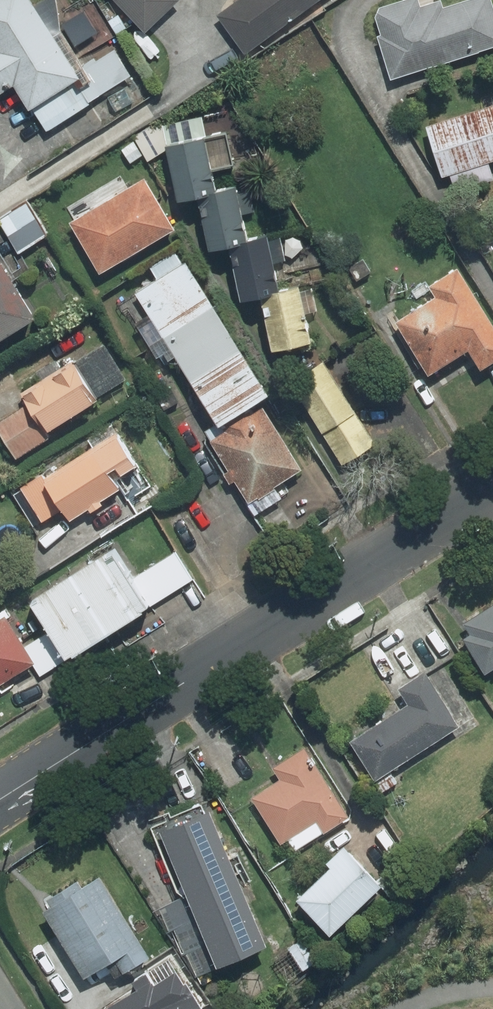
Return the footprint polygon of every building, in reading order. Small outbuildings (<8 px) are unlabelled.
[(36,108),(51,131),(137,76),(119,48),(92,65),(86,56),(119,35),(97,0),(85,0),(69,10),(63,0),(47,0),(41,4),(38,0),(0,0),(0,84),(5,93),(20,83),(36,108)] [(148,33),(184,0),(118,0),(148,33)] [(219,14),(251,54),(320,0),(237,0),(219,14)] [(449,6),(447,0),(441,0),(426,5),(425,0),(403,0),(374,9),(380,28),(397,78),(492,47),(492,0),(467,0),(449,6)] [(138,84),(101,106),(108,119),(145,96),(138,84)] [(454,173),(460,191),(492,181),(492,105),(431,124),(447,175),(454,173)] [(317,286),(307,288),(306,281),(288,285),(282,261),(293,259),(286,229),(255,236),(250,212),(264,208),(256,178),(225,185),(213,135),(171,145),(185,201),(202,197),(214,247),(235,242),(249,301),(269,296),(282,350),(320,341),(314,315),(323,312),(317,286)] [(107,272),(182,228),(150,175),(75,219),(107,272)] [(30,202),(3,219),(24,253),(51,236),(30,202)] [(0,251),(0,343),(48,314),(7,247),(0,251)] [(159,271),(163,277),(140,292),(154,312),(141,321),(156,344),(171,334),(229,423),(278,391),(194,262),(175,260),(159,271)] [(400,319),(437,375),(474,351),(485,369),(492,364),(492,313),(462,266),(431,286),(437,295),(400,319)] [(53,430),(133,379),(109,342),(82,359),(81,356),(66,365),(62,358),(39,372),(44,379),(28,389),(34,399),(0,421),(0,424),(21,458),(57,436),(53,430)] [(327,359),(293,381),(348,468),(382,446),(327,359)] [(267,402),(213,436),(232,466),(255,503),(309,469),(267,402)] [(96,447),(51,475),(47,470),(24,485),(48,523),(67,511),(72,518),(74,516),(77,521),(151,474),(117,421),(91,438),(96,447)] [(122,546),(33,601),(69,660),(195,581),(177,553),(141,576),(122,546)] [(467,618),(475,631),(467,635),(487,668),(492,665),(492,603),(467,618)] [(39,663),(6,611),(0,614),(0,687),(39,663)] [(407,700),(355,735),(382,774),(393,767),(465,719),(431,667),(399,688),(407,700)] [(285,774),(256,792),(287,840),(323,818),(329,827),(356,810),(322,756),(310,764),(301,749),(278,764),(285,774)] [(215,803),(165,824),(224,960),(274,938),(215,803)] [(390,879),(352,839),(333,856),(337,860),(303,892),(336,928),(390,879)] [(56,901),(49,905),(90,972),(112,958),(122,974),(159,951),(108,868),(85,882),(82,877),(53,895),(56,901)] [(196,1006),(202,1003),(180,962),(104,1002),(108,1008),(197,1008),(196,1006)]
